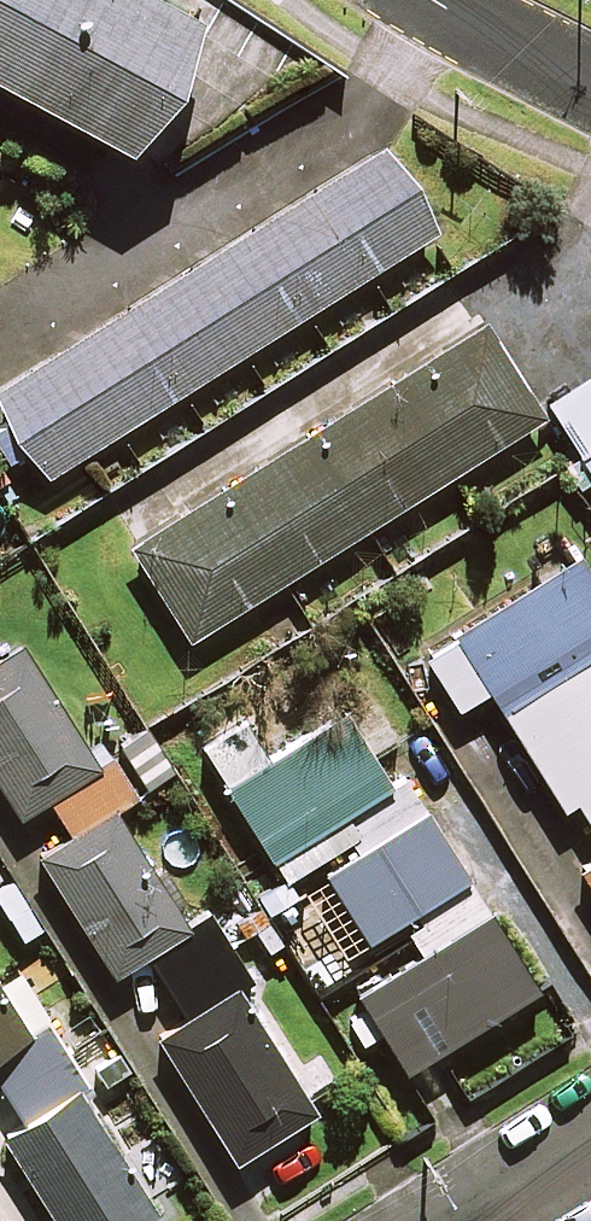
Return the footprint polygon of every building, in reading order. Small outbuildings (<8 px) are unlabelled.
[(133,152),(203,20),(166,0),(0,0),(0,81),(133,152)] [(385,146),(0,390),(0,408),(45,479),(438,230),(385,146)] [(542,414),(486,325),(132,549),(188,638),(542,414)] [(546,400),(579,453),(562,463),(581,493),(590,487),(590,372),(546,400)] [(581,553),(422,650),(457,707),(489,688),(560,805),(574,796),(590,824),(590,652),(590,651),(590,570),(581,553)] [(19,646),(0,658),(0,786),(18,815),(48,797),(70,833),(37,854),(111,973),(145,952),(186,1018),(157,1037),(234,1159),(314,1108),(238,986),(250,978),(208,910),(188,923),(116,808),(138,794),(112,752),(93,764),(19,646)] [(391,787),(342,710),(270,756),(246,718),(201,747),(284,878),(315,858),(366,939),(399,918),(420,950),(355,991),(404,1069),(534,986),(403,779),(391,787)] [(578,867),(590,888),(590,859),(578,867)] [(22,1119),(1,1133),(56,1220),(133,1220),(153,1209),(71,1077),(78,1072),(15,969),(0,978),(0,1083),(22,1119)]
